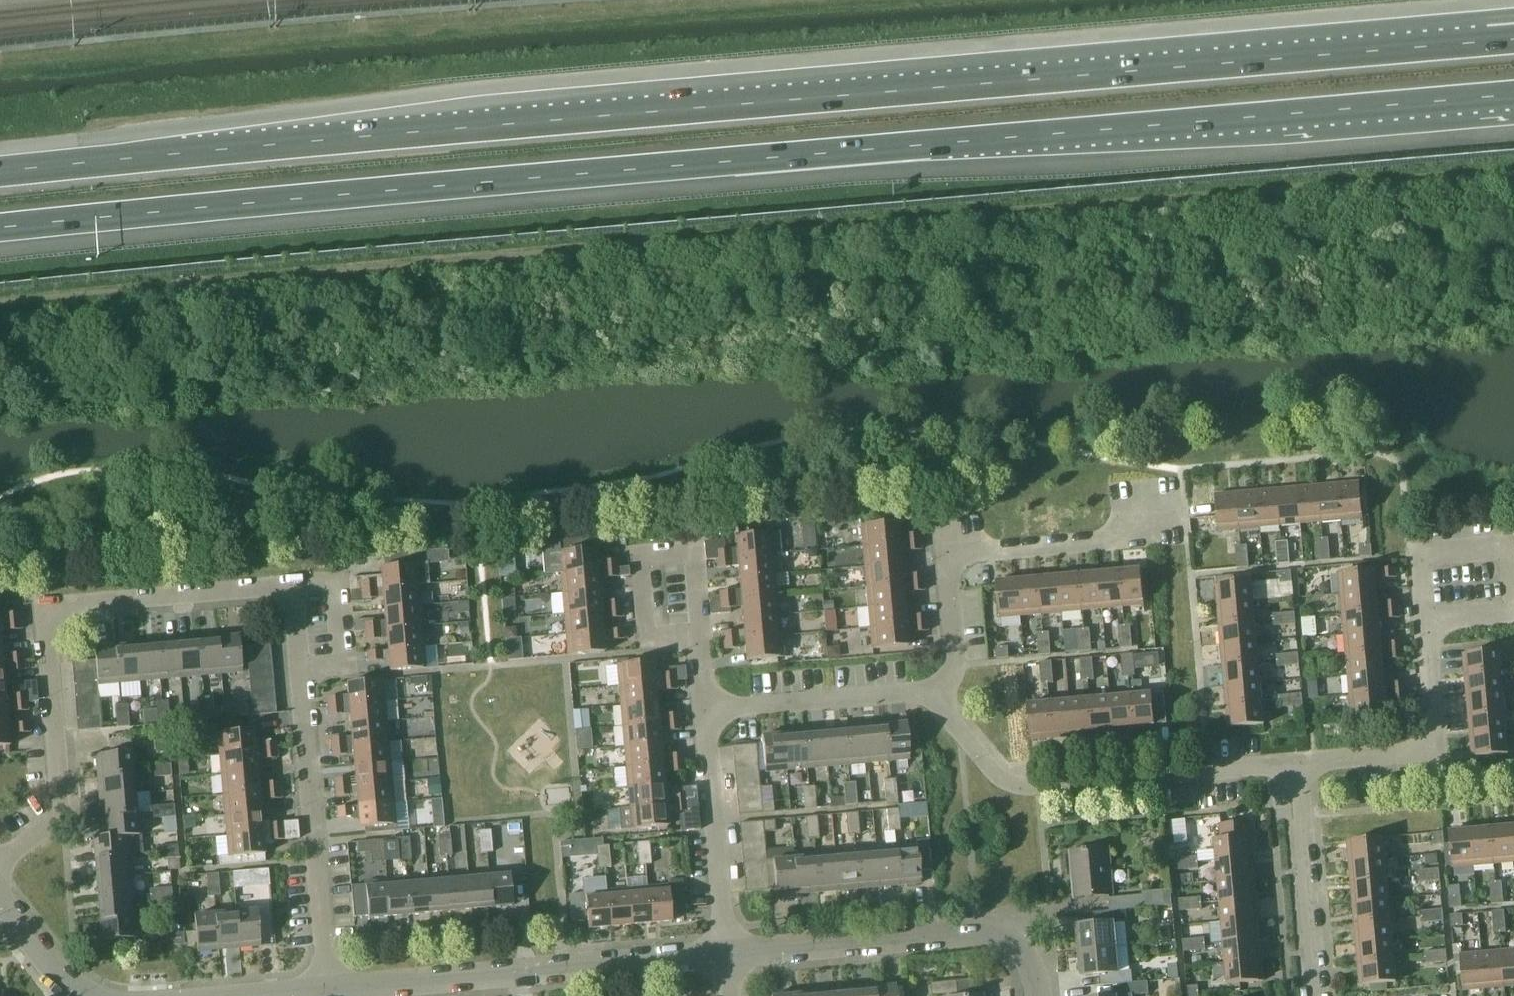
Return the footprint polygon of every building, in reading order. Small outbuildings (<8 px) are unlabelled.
[(1359,483),(1338,485),(1341,521),(1363,519),(1359,483)] [(1338,485),(1318,487),(1321,523),(1341,521),(1338,485)] [(1318,487),(1297,488),(1301,525),(1321,523),(1318,487)] [(1301,525),(1297,488),(1277,490),(1280,526),(1301,525)] [(1277,490),(1257,492),(1260,528),(1280,526),(1277,490)] [(1257,492),(1236,494),(1239,530),(1260,528),(1257,492)] [(1215,495),(1218,532),(1239,530),(1236,494),(1215,495)] [(896,523),(860,526),(862,547),(898,543),(896,523)] [(723,542),(703,544),(705,562),(716,561),(716,560),(773,555),(782,554),(780,533),(771,534),(735,537),(736,549),(724,551),(723,542)] [(904,534),(905,543),(919,541),(919,533),(904,534)] [(1315,540),(1316,551),(1329,550),(1328,539),(1315,540)] [(906,552),(920,550),(919,541),(905,543),(906,552)] [(558,543),(546,543),(546,573),(558,573),(558,543)] [(862,547),(864,567),(899,564),(898,543),(862,547)] [(1275,544),(1276,555),(1288,554),(1287,543),(1275,544)] [(1235,547),(1235,558),(1247,557),(1247,546),(1235,547)] [(1358,547),(1359,559),(1371,557),(1370,546),(1358,547)] [(594,549),(559,552),(560,573),(596,570),(594,549)] [(1329,561),(1329,550),(1316,551),(1317,558),(1307,560),(1308,563),(1317,562),(1329,561)] [(413,554),(383,557),(384,568),(398,567),(414,566),(413,554)] [(1289,564),(1288,554),(1276,555),(1277,566),(1289,564)] [(774,575),(773,555),(716,560),(716,561),(717,569),(737,567),(739,579),(774,575)] [(1248,568),(1247,557),(1235,558),(1236,570),(1248,568)] [(616,560),(602,562),(603,569),(617,568),(616,560)] [(901,585),(899,564),(864,567),(866,588),(901,585)] [(428,586),(426,565),(414,566),(398,567),(384,568),(380,569),(381,582),(369,583),(369,578),(349,580),(350,594),(375,591),(382,591),(418,587),(428,586)] [(617,569),(617,568),(603,569),(603,570),(596,571),(596,570),(560,573),(562,594),(598,591),(597,580),(629,577),(628,568),(617,569)] [(1396,579),(1396,569),(1382,570),(1382,580),(1396,579)] [(1374,570),(1339,574),(1340,595),(1376,592),(1374,570)] [(1144,607),(1141,571),(1120,572),(1123,609),(1144,607)] [(1120,572),(1100,574),(1103,611),(1123,609),(1120,572)] [(1291,584),(1290,572),(1279,573),(1280,585),(1291,584)] [(774,575),(739,579),(740,599),(776,596),(776,588),(789,586),(788,574),(774,575)] [(922,574),(908,575),(909,584),(923,583),(922,574)] [(1100,574),(1079,576),(1082,612),(1103,611),(1100,574)] [(1079,576),(1059,577),(1062,614),(1082,612),(1079,576)] [(1059,577),(1038,579),(1041,616),(1062,614),(1059,577)] [(1041,616),(1038,579),(1018,581),(1021,617),(1041,616)] [(997,583),(1000,619),(1021,617),(1018,581),(997,583)] [(1252,581),(1215,584),(1217,605),(1253,602),(1252,581)] [(924,592),(923,583),(909,584),(910,593),(924,592)] [(901,585),(866,588),(867,609),(903,605),(901,585)] [(418,587),(382,591),(384,611),(420,607),(418,587)] [(370,601),(376,600),(375,591),(350,594),(351,605),(370,603),(370,601)] [(598,591),(562,594),(564,615),(599,612),(598,591)] [(732,591),(718,593),(719,601),(733,600),(732,591)] [(1342,615),(1378,612),(1376,592),(1340,595),(1342,615)] [(776,596),(740,599),(742,620),(778,617),(776,596)] [(621,600),(607,601),(608,611),(622,610),(621,600)] [(729,610),(734,609),(733,600),(719,601),(719,602),(708,603),(710,617),(729,615),(729,610)] [(1255,622),(1253,602),(1217,605),(1219,625),(1255,622)] [(1398,602),(1384,603),(1385,611),(1399,610),(1398,602)] [(905,625),(903,605),(867,609),(869,628),(905,625)] [(422,629),(420,607),(384,611),(386,632),(422,629)] [(622,618),(622,610),(608,611),(608,619),(622,618)] [(1400,619),(1399,610),(1385,611),(1386,621),(1400,619)] [(601,633),(599,612),(564,615),(566,636),(601,633)] [(1380,632),(1378,612),(1342,615),(1344,636),(1380,632)] [(19,622),(18,614),(0,616),(0,624),(5,624),(19,622)] [(1273,627),(1284,626),(1283,614),(1272,615),(1273,627)] [(1294,614),(1283,614),(1284,626),(1295,626),(1294,614)] [(913,617),(914,624),(928,623),(927,615),(913,617)] [(778,617),(742,620),(744,640),(780,637),(778,617)] [(372,624),(372,620),(353,622),(354,634),(365,633),(365,634),(379,632),(378,624),(372,624)] [(6,633),(20,632),(19,622),(5,624),(6,633)] [(1255,622),(1219,625),(1221,646),(1257,643),(1255,622)] [(915,635),(929,633),(928,623),(914,624),(915,635)] [(871,650),(907,647),(905,625),(869,628),(871,650)] [(1117,627),(1118,638),(1131,637),(1130,626),(1117,627)] [(386,632),(388,652),(423,648),(422,629),(386,632)] [(1077,631),(1078,642),(1090,641),(1089,630),(1077,631)] [(609,632),(610,642),(624,641),(623,631),(609,632)] [(366,642),(379,641),(379,632),(365,634),(366,642)] [(1382,653),(1380,632),(1344,636),(1346,656),(1382,653)] [(567,657),(603,654),(601,633),(566,636),(567,657)] [(723,634),(724,642),(738,641),(737,633),(723,634)] [(1036,634),(1037,646),(1049,644),(1048,633),(1036,634)] [(238,637),(217,639),(220,675),(241,673),(238,637)] [(746,661),(782,658),(780,637),(744,640),(746,661)] [(1132,648),(1131,637),(1118,638),(1119,649),(1132,648)] [(197,641),(200,677),(220,675),(217,639),(197,641)] [(176,643),(179,679),(200,677),(197,641),(176,643)] [(725,652),(739,651),(738,641),(724,642),(725,652)] [(1091,652),(1090,641),(1078,642),(1079,653),(1091,652)] [(1402,642),(1388,644),(1389,652),(1403,651),(1402,642)] [(176,643),(156,645),(159,680),(179,679),(176,643)] [(1257,643),(1221,646),(1222,666),(1258,663),(1257,643)] [(1050,655),(1049,644),(1037,646),(1037,648),(1023,650),(1024,658),(1038,656),(1050,655)] [(156,645),(135,647),(139,682),(159,680),(156,645)] [(246,647),(247,659),(271,657),(270,645),(246,647)] [(135,647),(115,648),(118,684),(139,682),(135,647)] [(97,686),(118,684),(115,648),(94,650),(97,686)] [(389,673),(425,670),(423,648),(388,652),(389,673)] [(1008,659),(1007,648),(995,649),(996,660),(1008,659)] [(507,652),(508,661),(519,660),(519,651),(507,652)] [(1403,660),(1403,651),(1389,652),(1389,661),(1403,660)] [(1499,651),(1463,655),(1465,676),(1500,673),(1499,651)] [(381,663),(380,653),(367,654),(368,664),(381,663)] [(1382,653),(1346,656),(1348,676),(1384,673),(1382,653)] [(1298,654),(1287,655),(1287,667),(1298,666),(1298,654)] [(8,656),(8,665),(23,663),(22,655),(8,656)] [(1120,656),(1121,668),(1134,667),(1133,655),(1120,656)] [(1277,668),(1287,667),(1287,655),(1275,656),(1277,668)] [(272,669),(271,657),(247,659),(248,671),(272,669)] [(1080,660),(1080,671),(1093,671),(1092,659),(1080,660)] [(95,662),(71,664),(72,675),(96,673),(95,662)] [(652,662),(617,665),(618,686),(654,682),(652,662)] [(1039,664),(1040,675),(1052,674),(1051,662),(1039,664)] [(24,672),(23,663),(8,665),(9,673),(24,672)] [(1260,684),(1258,663),(1222,666),(1224,687),(1260,684)] [(662,683),(675,681),(686,681),(685,667),(666,669),(666,674),(661,674),(662,683)] [(1135,678),(1134,667),(1121,668),(1122,679),(1135,678)] [(273,680),(272,669),(248,671),(249,682),(273,680)] [(1094,682),(1093,671),(1080,671),(1080,683),(1094,682)] [(73,686),(97,684),(96,673),(72,675),(73,686)] [(1384,673),(1348,676),(1350,697),(1385,694),(1384,673)] [(1502,693),(1500,673),(1465,676),(1467,696),(1502,693)] [(1053,686),(1052,674),(1040,675),(1041,687),(1053,686)] [(274,692),(273,680),(249,682),(249,694),(274,692)] [(662,691),(676,690),(675,681),(662,683),(662,691)] [(346,686),(348,706),(384,703),(382,682),(346,686)] [(654,682),(618,686),(620,706),(656,703),(654,682)] [(1406,683),(1392,684),(1392,693),(1406,692),(1406,683)] [(74,698),(98,696),(97,684),(73,686),(74,698)] [(1260,684),(1224,687),(1226,707),(1262,704),(1260,684)] [(0,686),(0,706),(6,706),(12,705),(38,703),(37,694),(5,697),(4,685),(0,686)] [(275,703),(274,692),(249,694),(250,704),(250,705),(275,703)] [(1393,702),(1407,701),(1406,692),(1392,693),(1393,702)] [(1504,714),(1502,693),(1467,696),(1468,717),(1504,714)] [(1152,694),(1131,696),(1134,732),(1155,730),(1152,694)] [(1387,715),(1385,694),(1350,697),(1352,718),(1387,715)] [(1301,695),(1290,696),(1291,708),(1302,707),(1301,695)] [(98,696),(74,698),(75,710),(99,708),(98,696)] [(1131,696),(1110,698),(1113,734),(1134,732),(1131,696)] [(1280,709),(1291,708),(1290,696),(1279,697),(1280,709)] [(211,721),(208,698),(196,699),(198,722),(211,721)] [(1110,698),(1090,699),(1093,736),(1113,734),(1110,698)] [(340,699),(327,700),(328,708),(341,707),(340,699)] [(1090,699),(1069,701),(1072,737),(1093,736),(1090,699)] [(1069,701),(1049,703),(1052,739),(1072,737),(1069,701)] [(170,724),(168,702),(156,703),(158,725),(170,724)] [(251,717),(255,716),(276,715),(275,703),(250,705),(251,717)] [(385,723),(384,703),(348,706),(350,727),(385,723)] [(622,727),(658,723),(656,703),(620,706),(622,727)] [(1028,705),(1031,741),(1052,739),(1049,703),(1028,705)] [(27,712),(26,704),(12,705),(13,714),(27,712)] [(250,704),(240,705),(241,717),(241,718),(251,717),(250,705),(250,704)] [(1264,726),(1262,704),(1226,707),(1228,729),(1264,726)] [(129,727),(127,706),(115,707),(117,729),(129,727)] [(342,716),(341,707),(328,708),(328,717),(342,716)] [(75,710),(76,720),(76,721),(100,719),(99,708),(75,710)] [(678,713),(664,714),(665,722),(678,721),(678,713)] [(1504,714),(1468,717),(1470,737),(1506,734),(1504,714)] [(100,719),(76,721),(77,733),(101,730),(100,719)] [(679,731),(678,721),(665,722),(666,732),(679,731)] [(350,727),(352,747),(387,744),(385,723),(350,727)] [(622,727),(624,747),(659,744),(658,723),(622,727)] [(909,759),(906,723),(884,725),(888,761),(909,759)] [(28,725),(7,726),(0,727),(0,748),(9,747),(8,736),(29,734),(28,725)] [(864,727),(867,763),(888,761),(884,725),(864,727)] [(843,729),(846,765),(867,763),(864,727),(843,729)] [(579,729),(579,746),(592,745),(592,729),(579,729)] [(823,731),(826,767),(846,765),(843,729),(823,731)] [(217,734),(219,755),(255,752),(253,731),(217,734)] [(802,733),(806,769),(826,767),(823,731),(802,733)] [(782,735),(786,771),(806,769),(802,733),(782,735)] [(1508,755),(1506,734),(1470,737),(1472,758),(1508,755)] [(760,737),(764,773),(786,771),(782,735),(760,737)] [(344,738),(330,739),(331,750),(344,748),(344,738)] [(275,742),(261,744),(261,751),(276,750),(275,742)] [(352,747),(353,768),(389,765),(387,744),(352,747)] [(659,744),(624,747),(626,768),(661,765),(659,744)] [(732,747),(731,747),(731,748),(732,759),(756,757),(755,745),(732,747)] [(345,757),(344,748),(331,750),(332,758),(345,757)] [(255,752),(219,755),(221,776),(257,773),(256,761),(277,759),(276,750),(261,751),(262,753),(255,753),(255,752)] [(131,753),(95,757),(97,778),(133,775),(131,753)] [(682,754),(668,756),(669,764),(683,763),(682,754)] [(756,757),(732,759),(733,770),(757,768),(756,757)] [(684,771),(683,763),(669,764),(670,773),(684,771)] [(389,765),(353,768),(355,789),(391,785),(389,765)] [(626,768),(627,789),(663,785),(661,765),(626,768)] [(171,777),(170,766),(148,767),(149,779),(171,777)] [(757,768),(733,770),(734,781),(758,779),(757,768)] [(257,773),(221,776),(222,796),(258,793),(257,773)] [(135,795),(133,775),(97,778),(99,798),(135,795)] [(759,791),(758,779),(734,781),(736,793),(759,791)] [(347,780),(334,781),(335,790),(348,789),(347,780)] [(883,781),(884,792),(896,791),(895,780),(883,781)] [(278,783),(264,784),(265,793),(279,791),(278,783)] [(843,796),(849,796),(855,795),(855,784),(842,785),(843,796)] [(355,789),(357,809),(392,806),(391,785),(355,789)] [(627,789),(629,809),(665,805),(663,785),(627,789)] [(814,788),(802,789),(802,800),(815,799),(814,788)] [(349,797),(348,789),(335,790),(335,798),(349,797)] [(266,801),(280,800),(279,791),(265,793),(266,801)] [(760,802),(759,791),(736,793),(737,804),(760,802)] [(897,802),(896,791),(884,792),(885,803),(897,802)] [(258,793),(222,796),(224,817),(260,814),(258,793)] [(99,798),(101,819),(137,815),(135,795),(99,798)] [(855,795),(849,796),(843,796),(844,807),(856,806),(855,795)] [(803,811),(816,810),(815,799),(802,800),(803,811)] [(774,813),(773,801),(760,802),(761,814),(774,813)] [(619,810),(621,831),(631,830),(667,827),(666,815),(678,814),(678,821),(699,819),(697,802),(686,803),(672,805),(665,805),(629,809),(619,810)] [(760,802),(737,804),(738,816),(761,814),(760,802)] [(175,818),(174,806),(152,808),(153,820),(175,818)] [(359,830),(394,827),(392,806),(357,809),(359,830)] [(350,808),(336,810),(337,820),(351,819),(350,808)] [(898,810),(885,811),(886,823),(899,821),(898,810)] [(260,814),(224,817),(226,838),(298,831),(298,822),(268,825),(268,823),(261,823),(260,814)] [(845,815),(845,826),(858,825),(857,814),(845,815)] [(128,838),(139,837),(137,815),(101,819),(102,838),(92,839),(92,841),(128,838)] [(816,818),(804,818),(805,830),(817,829),(816,818)] [(774,820),(762,822),(763,832),(775,831),(774,820)] [(887,834),(900,832),(899,821),(886,823),(887,834)] [(762,822),(738,824),(739,836),(763,834),(763,832),(762,822)] [(1215,840),(1217,861),(1253,858),(1250,822),(1220,825),(1222,839),(1215,840)] [(859,836),(858,825),(845,826),(846,837),(859,836)] [(1511,827),(1490,829),(1493,865),(1513,863),(1511,827)] [(805,830),(806,841),(818,840),(817,829),(805,830)] [(1493,865),(1490,829),(1470,831),(1473,867),(1493,865)] [(230,866),(245,865),(244,857),(264,855),(263,844),(270,844),(270,842),(299,840),(298,831),(226,838),(228,858),(229,858),(230,866)] [(478,833),(479,844),(491,843),(490,831),(478,833)] [(1449,833),(1452,869),(1473,867),(1470,831),(1449,833)] [(1418,834),(1419,848),(1432,847),(1444,845),(1442,833),(1431,834),(1431,833),(1418,834)] [(763,834),(739,836),(740,839),(740,847),(764,845),(763,837),(763,834)] [(451,846),(450,835),(437,836),(438,847),(451,846)] [(94,860),(130,857),(128,838),(92,841),(94,860)] [(1383,838),(1347,842),(1349,863),(1385,860),(1383,838)] [(397,840),(398,851),(410,850),(409,839),(397,840)] [(370,854),(369,842),(357,843),(358,855),(370,854)] [(492,854),(491,843),(479,844),(480,855),(492,854)] [(637,844),(637,855),(650,854),(649,843),(637,844)] [(764,845),(740,847),(741,858),(765,856),(764,845)] [(451,858),(451,846),(438,847),(439,858),(451,858)] [(178,859),(177,847),(155,849),(156,860),(178,859)] [(608,847),(596,848),(597,858),(603,858),(609,857),(608,847)] [(917,847),(895,849),(899,886),(920,884),(917,847)] [(875,851),(878,888),(899,886),(895,849),(875,851)] [(411,862),(410,850),(398,851),(399,863),(411,862)] [(1112,895),(1108,850),(1075,853),(1078,880),(1073,880),(1075,898),(1112,895)] [(875,851),(855,853),(858,889),(878,888),(875,851)] [(834,855),(838,891),(858,889),(855,853),(834,855)] [(651,865),(650,854),(637,855),(638,866),(651,865)] [(834,855),(814,857),(817,893),(838,891),(834,855)] [(765,856),(741,858),(742,869),(766,867),(765,860),(765,856)] [(96,881),(132,877),(130,857),(94,860),(96,881)] [(598,870),(610,869),(609,857),(603,858),(597,858),(598,870)] [(794,859),(797,895),(817,893),(814,857),(794,859)] [(1197,858),(1185,859),(1186,871),(1198,870),(1197,858)] [(1217,861),(1219,882),(1255,878),(1253,858),(1217,861)] [(797,895),(794,859),(773,861),(773,860),(765,860),(766,867),(767,879),(768,891),(775,890),(776,897),(797,895)] [(1175,872),(1186,871),(1185,859),(1174,860),(1175,872)] [(1385,860),(1349,863),(1351,883),(1387,880),(1385,860)] [(766,867),(742,869),(743,881),(767,879),(766,867)] [(267,882),(266,870),(254,872),(255,883),(267,882)] [(509,871),(512,903),(528,902),(525,870),(509,871)] [(1438,870),(1427,871),(1428,883),(1440,882),(1438,870)] [(1417,884),(1428,883),(1427,871),(1416,872),(1417,884)] [(509,872),(488,873),(491,909),(512,907),(509,872)] [(467,875),(471,911),(491,909),(488,873),(467,875)] [(206,875),(207,887),(219,886),(219,874),(206,875)] [(447,877),(450,912),(471,911),(467,875),(447,877)] [(96,881),(98,901),(134,898),(132,877),(96,881)] [(447,877),(427,879),(430,914),(450,912),(447,877)] [(1219,882),(1221,902),(1256,899),(1255,878),(1219,882)] [(406,881),(409,916),(430,914),(427,879),(406,881)] [(768,891),(767,879),(743,881),(744,893),(768,891)] [(668,881),(668,887),(647,889),(650,924),(671,923),(670,905),(685,903),(683,880),(668,881)] [(1387,880),(1351,883),(1352,904),(1389,900),(1387,880)] [(386,882),(389,918),(409,916),(406,881),(386,882)] [(365,884),(368,920),(389,918),(386,882),(365,884)] [(1488,883),(1489,895),(1502,894),(1501,883),(1488,883)] [(220,897),(219,886),(207,887),(208,898),(220,897)] [(172,901),(171,889),(149,891),(150,903),(172,901)] [(647,889),(626,890),(629,926),(650,924),(647,889)] [(626,890),(606,892),(609,928),(629,926),(626,890)] [(1142,895),(1109,898),(1110,912),(1126,910),(1126,911),(1172,907),(1171,890),(1142,893),(1142,895)] [(587,922),(588,930),(609,928),(606,892),(569,895),(571,923),(587,922)] [(1503,905),(1502,894),(1489,895),(1490,906),(1503,905)] [(1441,896),(1427,897),(1428,912),(1431,912),(1432,924),(1443,923),(1442,911),(1441,896)] [(1449,909),(1461,908),(1460,897),(1448,898),(1449,909)] [(98,901),(100,922),(136,918),(134,898),(98,901)] [(1200,898),(1189,899),(1190,912),(1201,911),(1200,898)] [(1179,913),(1190,912),(1189,899),(1178,900),(1179,913)] [(1256,899),(1221,902),(1222,923),(1258,920),(1256,899)] [(1389,900),(1352,904),(1354,924),(1390,921),(1389,900)] [(1126,910),(1110,912),(1094,913),(1095,925),(1077,926),(1079,952),(1081,952),(1117,949),(1114,924),(1127,923),(1126,911),(1126,910)] [(257,912),(236,914),(238,949),(260,947),(257,912)] [(1431,912),(1428,912),(1419,913),(1420,925),(1432,924),(1431,912)] [(1491,913),(1492,924),(1504,923),(1503,912),(1491,913)] [(236,914),(215,915),(218,951),(238,949),(236,914)] [(194,917),(196,952),(218,951),(215,915),(194,917)] [(1450,928),(1462,926),(1461,915),(1449,916),(1450,928)] [(102,943),(138,939),(136,918),(100,922),(102,943)] [(1258,920),(1222,923),(1224,943),(1260,940),(1258,920)] [(1392,941),(1390,921),(1354,924),(1356,944),(1392,941)] [(1505,934),(1504,923),(1492,924),(1493,935),(1505,934)] [(184,946),(184,934),(172,935),(173,947),(184,946)] [(1204,939),(1193,940),(1194,952),(1205,951),(1204,939)] [(1183,953),(1194,952),(1193,940),(1182,941),(1183,953)] [(1260,940),(1224,943),(1226,964),(1262,961),(1260,940)] [(1394,962),(1392,941),(1356,944),(1358,965),(1394,962)] [(1117,949),(1081,952),(1079,952),(1082,976),(1100,975),(1101,986),(1120,984),(1120,985),(1133,984),(1133,983),(1132,971),(1119,972),(1117,949)] [(1445,951),(1434,952),(1435,964),(1446,963),(1445,951)] [(1501,952),(1504,988),(1513,987),(1513,951),(1501,952)] [(1424,965),(1435,964),(1434,952),(1423,953),(1424,965)] [(1504,988),(1501,952),(1481,954),(1484,990),(1504,988)] [(1459,955),(1462,991),(1484,990),(1481,954),(1459,955)] [(1264,982),(1262,961),(1226,964),(1228,985),(1264,982)] [(1360,986),(1396,983),(1394,962),(1358,965),(1360,986)] [(1178,979),(1178,973),(1178,965),(1169,966),(1169,979),(1178,979)] [(944,995),(955,995),(954,980),(929,982),(930,995),(943,995),(944,995)] [(1133,995),(1149,995),(1148,983),(1133,983),(1133,984),(1120,985),(1121,995),(1117,995),(1133,995)] [(894,987),(873,989),(874,995),(895,995),(894,987)] [(1186,995),(1198,995),(1197,987),(1186,988),(1186,995)]
